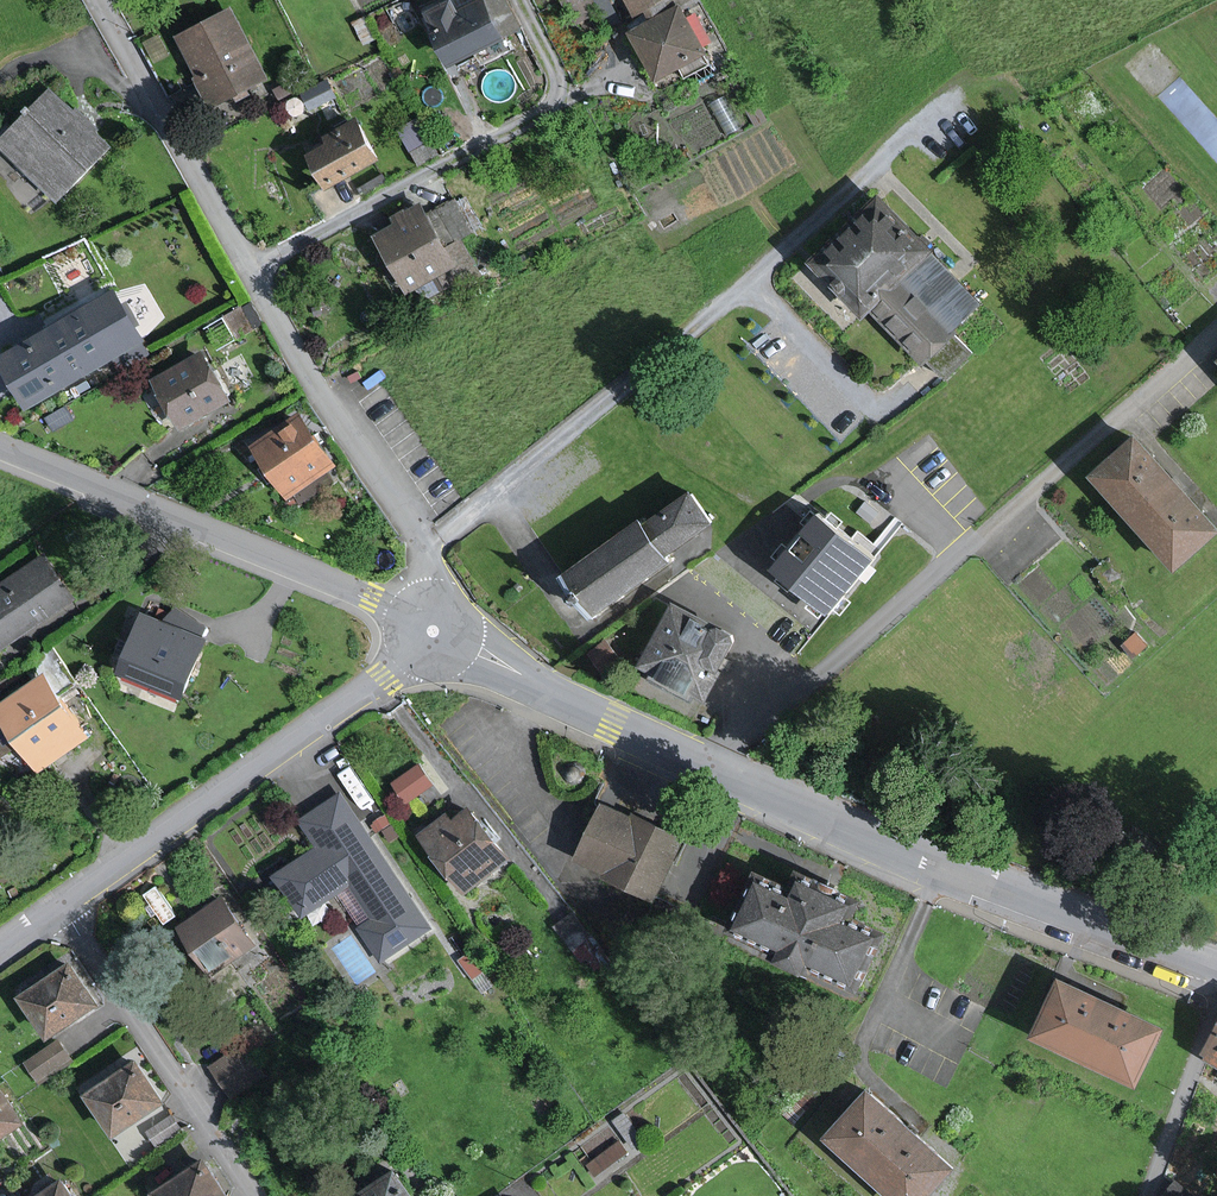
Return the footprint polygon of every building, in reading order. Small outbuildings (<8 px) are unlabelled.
[(482,0),(450,0),(425,13),(451,63),(501,37),(482,0)] [(637,13),(648,7),(655,18),(630,31),(656,79),(682,65),(688,75),(708,64),(703,54),(706,53),(682,9),(698,0),(630,0),(637,13)] [(266,80),(230,10),(175,39),(210,108),(266,80)] [(50,90),(0,142),(0,149),(58,205),(111,149),(50,90)] [(381,159),(359,119),(307,148),(329,188),(381,159)] [(980,305),(976,300),(915,241),(922,234),(881,193),(805,269),(835,299),(841,293),(867,319),(874,312),(925,361),(980,305)] [(457,264),(421,202),(392,218),(396,225),(375,237),(406,292),(457,264)] [(113,296),(0,356),(0,357),(28,409),(111,364),(116,374),(146,358),(113,296)] [(228,401),(202,354),(154,381),(180,428),(228,401)] [(335,466),(299,416),(251,450),(287,500),(335,466)] [(1136,437),(1092,478),(1179,570),(1216,534),(1216,523),(1136,437)] [(645,518),(566,573),(596,616),(675,562),(670,554),(715,523),(695,493),(649,524),(645,518)] [(818,513),(773,569),(830,614),(875,559),(818,513)] [(43,558),(0,587),(0,651),(73,603),(43,558)] [(741,643),(673,609),(640,674),(708,708),(741,643)] [(207,640),(142,613),(117,673),(182,700),(207,640)] [(41,678),(0,707),(0,767),(21,752),(39,779),(88,744),(41,678)] [(421,758),(393,773),(405,797),(433,782),(421,758)] [(574,764),(572,764),(570,764),(568,765),(566,767),(565,769),(564,771),(564,773),(564,776),(565,778),(566,780),(568,781),(571,782),(573,782),(575,782),(577,781),(579,780),(581,778),(582,776),(582,774),(582,771),(582,769),(580,767),(579,765),(577,764),(574,764)] [(432,929),(338,795),(297,824),(315,849),(273,879),(302,920),(348,888),(371,920),(359,929),(383,963),(432,929)] [(657,901),(687,835),(638,813),(635,819),(602,804),(575,864),(657,901)] [(506,861),(465,813),(455,821),(447,812),(419,836),(468,894),(506,861)] [(851,927),(860,906),(804,881),(796,899),(763,884),(743,929),(786,948),(780,960),(814,976),(819,964),(862,983),(881,940),(851,927)] [(255,945),(222,899),(180,928),(213,974),(255,945)] [(329,943),(354,979),(375,964),(350,928),(329,943)] [(102,1007),(71,962),(18,999),(49,1043),(102,1007)] [(1060,981),(1035,1036),(1137,1083),(1162,1028),(1060,981)] [(1207,1054),(1216,1061),(1216,1037),(1207,1054)] [(71,1064),(56,1043),(23,1066),(37,1087),(71,1064)] [(261,1075),(242,1047),(214,1067),(233,1094),(261,1075)] [(167,1105),(137,1061),(87,1095),(117,1139),(167,1105)] [(0,1084),(0,1143),(28,1125),(0,1084)] [(871,1094),(829,1140),(890,1195),(935,1195),(957,1173),(871,1094)] [(179,1128),(172,1117),(149,1133),(157,1144),(179,1128)] [(607,1117),(575,1140),(596,1169),(629,1146),(607,1117)] [(206,1160),(155,1194),(156,1195),(230,1195),(206,1160)] [(396,1173),(363,1195),(412,1195),(396,1173)] [(64,1181),(42,1195),(75,1195),(64,1181)]
